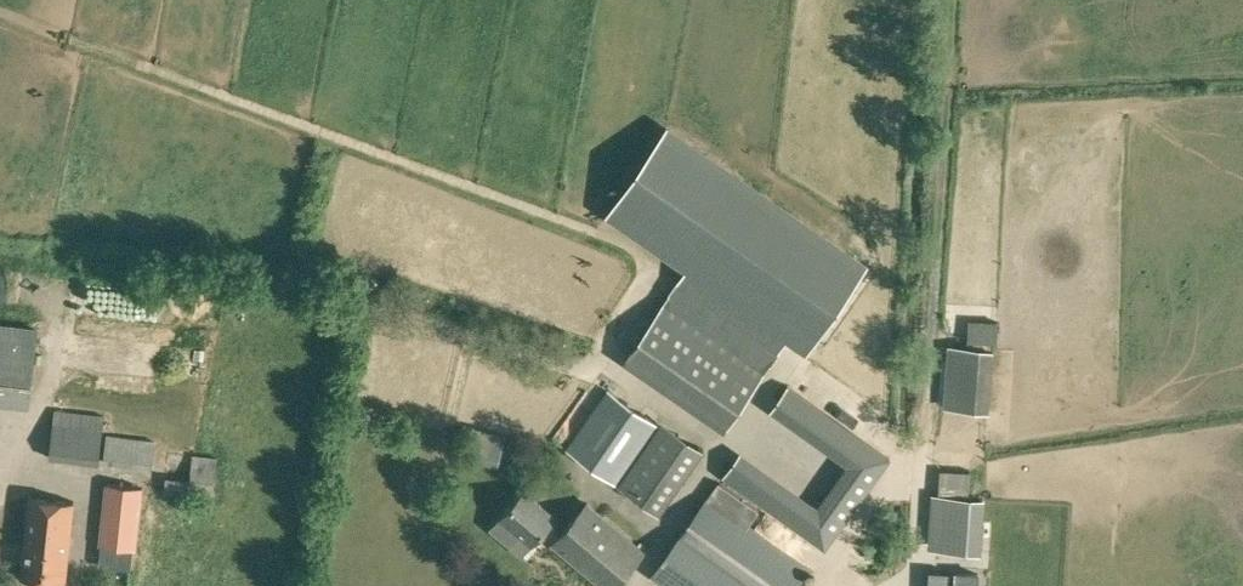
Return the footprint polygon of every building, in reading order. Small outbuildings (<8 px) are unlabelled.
[(688,265),(660,306),(626,354),(727,424),(788,335),(808,348),(866,264),(665,126),(607,210),(688,265)] [(30,403),(39,326),(0,321),(0,400),(30,403)] [(993,394),(994,369),(959,369),(958,393),(993,394)] [(788,384),(769,410),(847,465),(817,506),(740,451),(722,477),(826,551),(844,525),(873,484),(892,458),(788,384)] [(565,447),(617,483),(660,423),(607,388),(565,447)] [(49,457),(99,463),(104,413),(54,408),(49,457)] [(699,450),(660,423),(617,483),(657,510),(699,450)] [(473,424),(465,458),(497,466),(506,432),(473,424)] [(106,433),(103,463),(152,468),(155,440),(106,433)] [(216,455),(168,450),(164,492),(213,497),(216,455)] [(971,471),(941,469),(940,484),(970,486),(971,471)] [(749,523),(759,510),(718,480),(651,573),(669,585),(796,585),(810,566),(749,523)] [(143,485),(105,481),(99,543),(137,548),(143,485)] [(492,527),(511,542),(523,553),(533,542),(543,530),(554,539),(552,542),(604,585),(613,585),(643,550),(586,502),(566,526),(554,516),(557,512),(526,485),(501,515),(502,515),(492,527)] [(927,548),(978,552),(982,497),(931,494),(927,548)] [(65,581),(73,500),(30,496),(21,576),(65,581)] [(954,566),(953,585),(979,585),(980,567),(954,566)] [(648,573),(635,585),(662,585),(648,573)]
